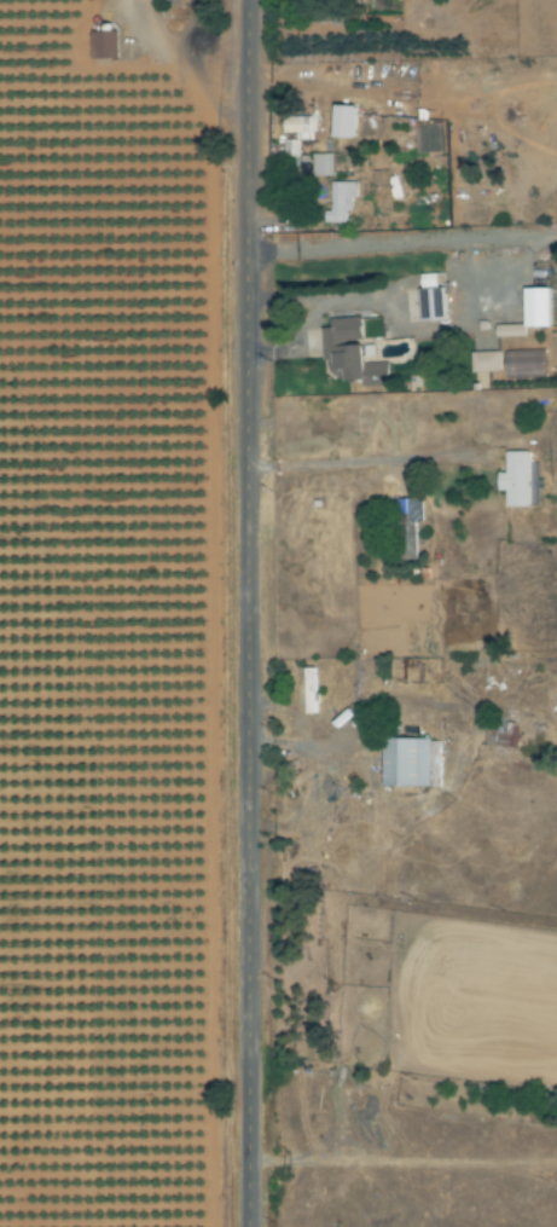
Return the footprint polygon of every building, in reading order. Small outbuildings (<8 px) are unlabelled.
[(118,58),(118,31),(91,32),(92,59),(118,58)] [(356,139),(357,106),(335,105),(334,138),(356,139)] [(296,133),(297,141),(316,140),(315,116),(283,118),(283,134),(296,133)] [(300,140),(284,140),(283,158),(299,159),(300,140)] [(333,154),(312,155),(312,177),(334,177),(333,154)] [(355,183),(331,183),(331,212),(325,212),(325,223),(347,223),(347,211),(355,211),(355,183)] [(423,320),(446,319),(445,286),(426,287),(426,277),(421,277),(423,320)] [(550,288),(525,289),(526,328),(551,327),(550,288)] [(390,385),(389,362),(365,363),(362,318),(335,319),(336,327),(322,328),(325,361),(331,361),(332,375),(347,374),(348,381),(363,380),(363,387),(390,385)] [(414,359),(412,345),(403,346),(403,343),(381,345),(382,349),(367,351),(367,358),(371,358),(371,362),(389,360),(389,362),(414,359)] [(546,378),(545,350),(506,352),(507,380),(546,378)] [(501,372),(500,352),(471,352),(472,373),(501,372)] [(537,462),(530,462),(530,452),(507,452),(506,474),(499,474),(499,491),(507,491),(507,506),(536,506),(537,462)] [(416,524),(422,524),(421,499),(399,500),(401,547),(417,546),(416,524)] [(305,668),(307,714),(317,714),(316,668),(305,668)] [(441,787),(440,739),(385,740),(385,787),(441,787)]
